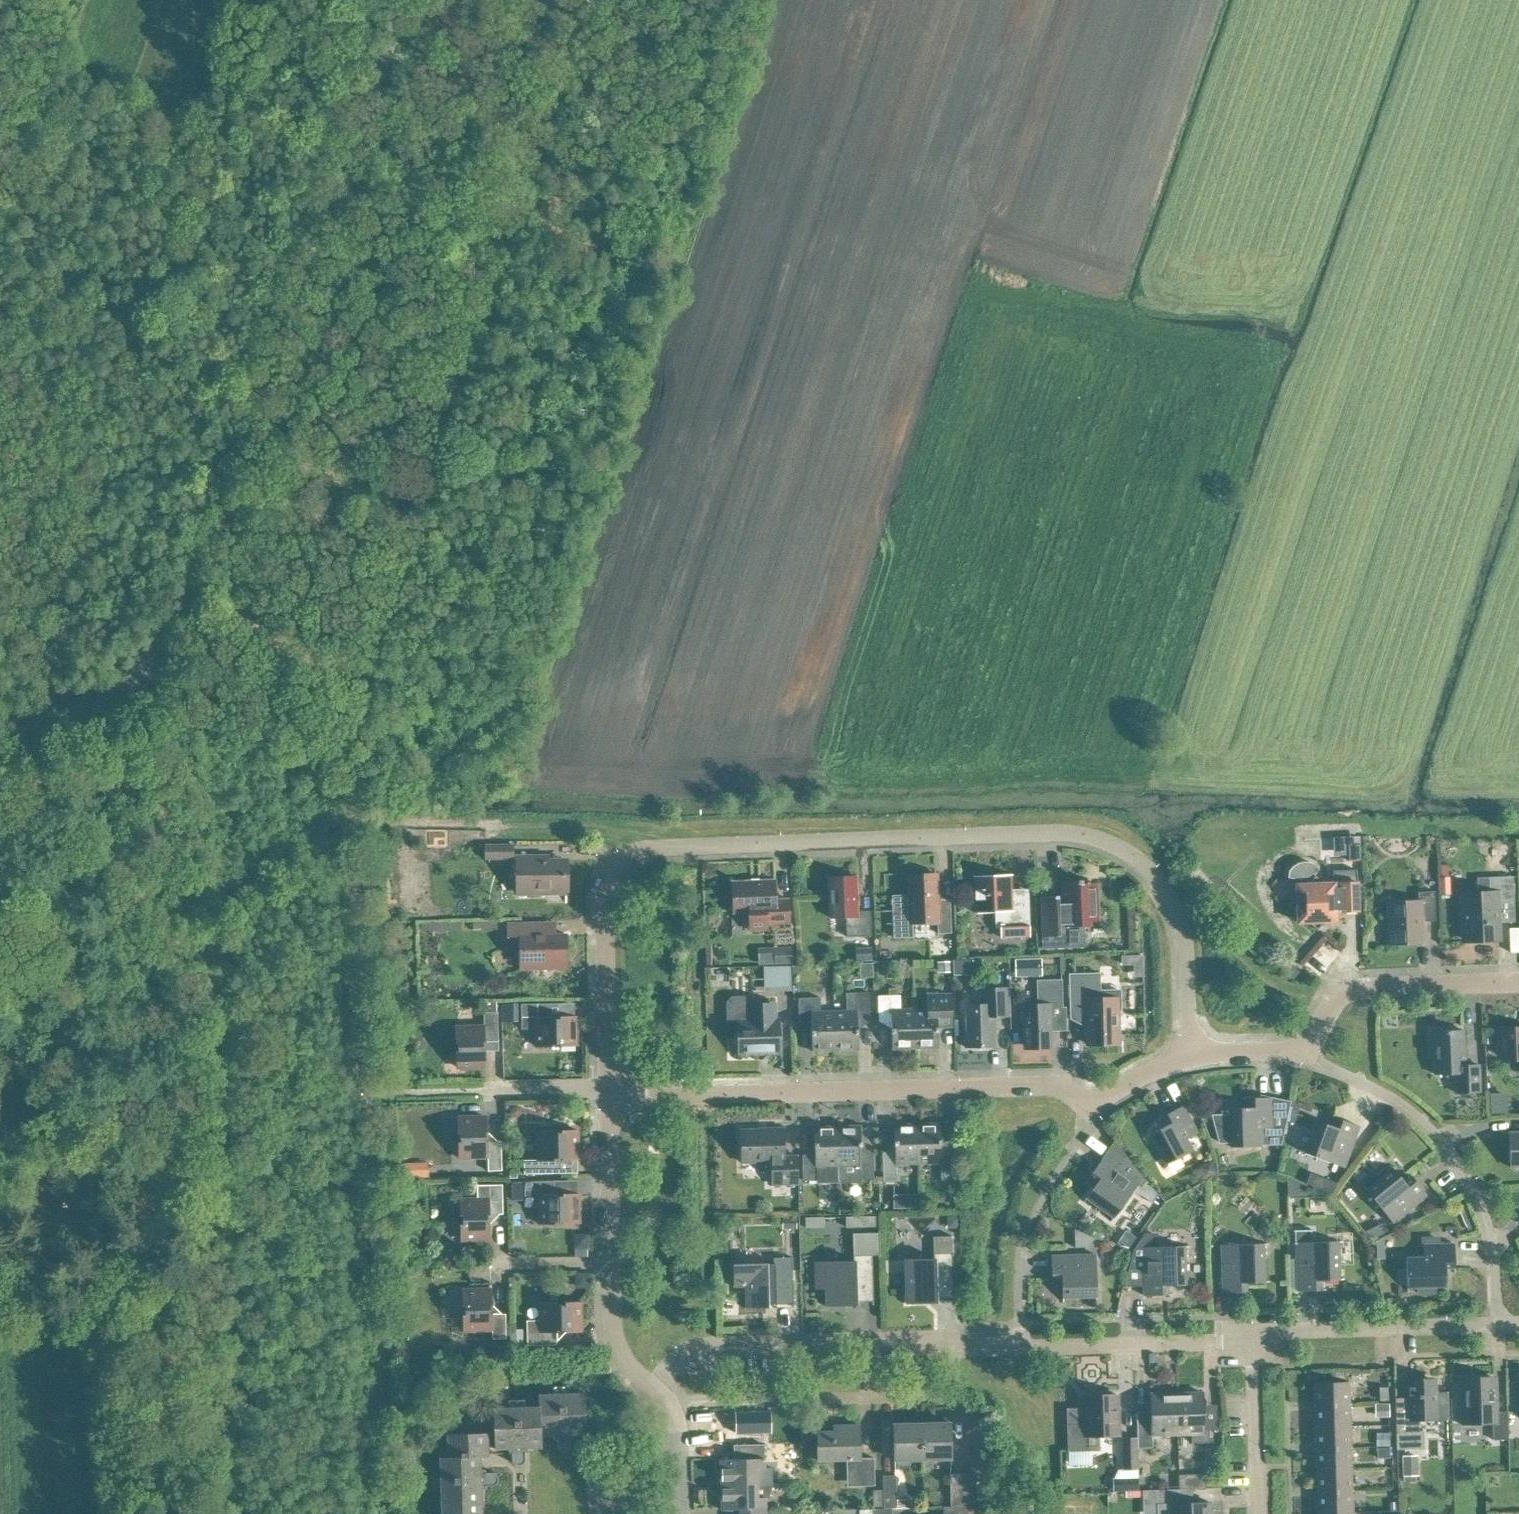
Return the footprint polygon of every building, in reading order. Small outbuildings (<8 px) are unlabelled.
[(1352,860),(1362,859),(1361,842),(1351,843),(1352,860)] [(484,859),(513,859),(513,844),(484,845),(484,859)] [(537,860),(537,856),(517,856),(518,894),(564,893),(565,903),(566,903),(565,860),(537,860)] [(1323,883),(1314,876),(1312,874),(1318,869),(1314,864),(1308,862),(1302,861),(1296,863),(1292,866),(1288,871),(1287,877),(1300,879),(1300,884),(1295,885),(1296,895),(1288,904),(1297,912),(1297,922),(1308,922),(1316,930),(1324,921),(1335,921),(1335,910),(1339,905),(1341,906),(1341,909),(1357,908),(1355,869),(1332,870),(1333,883),(1323,883)] [(936,900),(935,873),(909,874),(909,895),(891,895),(891,900),(889,900),(889,904),(891,904),(892,938),(912,938),(911,923),(937,922),(937,934),(951,933),(949,899),(936,900)] [(1011,889),(1010,874),(973,876),(975,913),(994,912),(995,928),(999,928),(1000,937),(1029,936),(1028,889),(1011,889)] [(870,911),(857,911),(856,876),(828,878),(829,918),(846,917),(847,937),(871,936),(870,911)] [(1462,942),(1470,941),(1500,941),(1499,920),(1514,920),(1513,876),(1489,877),(1489,891),(1460,892),(1462,942)] [(1447,877),(1437,878),(1438,895),(1448,894),(1447,877)] [(775,900),(774,880),(732,882),(733,913),(748,913),(749,931),(767,930),(767,924),(789,923),(788,899),(775,900)] [(1058,903),(1058,896),(1039,897),(1041,948),(1084,947),(1083,917),(1096,916),(1095,888),(1082,889),(1082,880),(1062,881),(1063,903),(1058,903)] [(1435,921),(1434,891),(1417,892),(1417,900),(1385,901),(1385,902),(1387,902),(1388,944),(1375,945),(1375,946),(1424,944),(1423,943),(1422,943),(1421,922),(1435,921)] [(452,930),(452,922),(421,922),(421,931),(452,930)] [(530,935),(530,923),(506,923),(506,937),(518,937),(519,969),(567,968),(566,934),(530,935)] [(958,958),(958,944),(946,945),(946,958),(958,958)] [(775,963),(792,962),(792,945),(774,946),(775,963)] [(856,960),(873,960),(872,946),(856,947),(856,960)] [(1129,952),(1130,974),(1147,974),(1146,951),(1129,952)] [(1015,977),(1041,976),(1040,958),(1014,959),(1015,977)] [(953,960),(954,975),(983,974),(982,959),(953,960)] [(951,961),(937,961),(938,972),(951,971),(951,961)] [(764,991),(792,990),(791,966),(763,967),(764,991)] [(1100,973),(1069,973),(1070,1011),(1085,1010),(1086,1044),(1118,1043),(1117,1010),(1120,1010),(1120,989),(1100,989),(1100,973)] [(1050,1045),(1049,1007),(1061,1007),(1060,980),(1036,981),(1037,1004),(1019,1005),(1020,1021),(1023,1021),(1024,1045),(1050,1045)] [(964,1047),(994,1046),(993,1016),(1008,1016),(1007,988),(980,988),(981,1004),(963,1005),(964,1047)] [(834,1050),(857,1050),(856,1022),(869,1021),(868,992),(844,993),(845,1011),(833,1011),(834,1050)] [(913,1009),(914,1048),(937,1047),(936,1019),(949,1019),(948,994),(926,994),(926,1009),(913,1009)] [(753,1005),(753,995),(731,996),(726,1001),(726,1025),(738,1025),(738,1053),(778,1052),(778,1020),(774,1020),(773,1004),(753,1005)] [(914,1048),(913,1009),(900,1009),(899,995),(877,996),(878,1021),(890,1021),(891,1049),(914,1048)] [(834,1050),(833,1011),(820,1011),(819,997),(797,998),(798,1023),(810,1023),(811,1051),(834,1050)] [(560,1016),(550,1007),(550,1003),(520,1004),(521,1029),(536,1029),(536,1046),(551,1046),(551,1044),(560,1044),(560,1046),(575,1046),(574,1016),(560,1016)] [(485,1066),(484,1041),(497,1041),(497,1012),(483,1012),(483,1027),(454,1028),(455,1042),(457,1042),(457,1052),(455,1052),(455,1066),(485,1066)] [(1494,1027),(1496,1062),(1518,1061),(1518,1064),(1518,1026),(1494,1027)] [(1465,1065),(1463,1030),(1432,1032),(1432,1036),(1429,1037),(1430,1056),(1433,1056),(1433,1074),(1454,1073),(1454,1092),(1480,1091),(1479,1065),(1465,1065)] [(1280,1144),(1289,1100),(1259,1094),(1259,1099),(1248,1099),(1248,1108),(1229,1108),(1229,1113),(1210,1113),(1218,1141),(1230,1141),(1230,1147),(1261,1146),(1261,1144),(1280,1144)] [(1167,1114),(1171,1122),(1149,1134),(1165,1164),(1192,1150),(1186,1138),(1197,1133),(1182,1105),(1167,1114)] [(487,1141),(486,1117),(457,1118),(457,1133),(459,1133),(460,1142),(457,1142),(458,1157),(487,1156),(487,1171),(501,1170),(500,1141),(487,1141)] [(1316,1120),(1304,1153),(1343,1167),(1359,1126),(1342,1120),(1338,1129),(1316,1120)] [(916,1124),(917,1163),(940,1163),(940,1181),(954,1180),(954,1151),(940,1151),(939,1123),(916,1124)] [(895,1164),(917,1163),(916,1124),(893,1125),(894,1153),(882,1153),(882,1183),(895,1182),(895,1164)] [(814,1181),(838,1180),(836,1126),(813,1127),(814,1155),(801,1155),(802,1180),(814,1180),(814,1181)] [(836,1126),(838,1180),(861,1180),(861,1179),(873,1179),(872,1153),(860,1154),(859,1126),(836,1126)] [(783,1156),(782,1128),(766,1128),(766,1129),(740,1130),(741,1162),(770,1161),(771,1184),(797,1184),(796,1156),(783,1156)] [(523,1174),(552,1173),(552,1160),(577,1159),(576,1130),(537,1131),(538,1160),(523,1160),(523,1174)] [(1518,1167),(1518,1132),(1508,1132),(1510,1167),(1518,1167)] [(1100,1177),(1085,1198),(1113,1218),(1133,1190),(1152,1203),(1157,1196),(1141,1176),(1122,1150),(1111,1164),(1102,1157),(1092,1172),(1100,1177)] [(1214,1159),(1201,1166),(1207,1178),(1220,1172),(1214,1159)] [(425,1164),(400,1165),(400,1177),(426,1176),(425,1164)] [(1407,1187),(1389,1164),(1362,1185),(1392,1222),(1426,1195),(1415,1181),(1407,1187)] [(1304,1184),(1306,1185),(1330,1197),(1337,1182),(1310,1172),(1304,1184)] [(1307,1196),(1306,1185),(1304,1184),(1286,1175),(1287,1196),(1307,1196)] [(553,1194),(553,1181),(524,1181),(524,1206),(539,1206),(539,1224),(554,1224),(554,1221),(563,1221),(563,1223),(578,1223),(577,1194),(553,1194)] [(490,1238),(489,1214),(502,1214),(501,1185),(476,1185),(477,1200),(459,1200),(459,1215),(462,1215),(462,1224),(460,1224),(460,1239),(490,1238)] [(846,1227),(876,1226),(875,1216),(845,1216),(846,1227)] [(1369,1240),(1388,1231),(1384,1222),(1362,1232),(1369,1240)] [(1075,1247),(1102,1246),(1102,1239),(1074,1228),(1075,1247)] [(1310,1229),(1294,1230),(1296,1291),(1314,1290),(1314,1281),(1339,1280),(1337,1241),(1310,1242),(1310,1229)] [(1129,1248),(1136,1237),(1125,1230),(1118,1240),(1129,1248)] [(1158,1247),(1158,1232),(1144,1233),(1132,1250),(1124,1286),(1143,1286),(1143,1295),(1161,1295),(1161,1285),(1190,1285),(1189,1246),(1158,1247)] [(826,1287),(827,1305),(846,1304),(846,1301),(871,1301),(871,1305),(873,1305),(871,1255),(879,1255),(879,1233),(852,1233),(853,1261),(825,1262),(825,1263),(815,1263),(816,1287),(826,1287)] [(933,1259),(905,1260),(907,1302),(927,1302),(926,1299),(951,1298),(951,1302),(953,1302),(951,1252),(951,1235),(932,1236),(933,1253),(933,1259)] [(1440,1244),(1439,1236),(1421,1237),(1421,1257),(1406,1258),(1406,1292),(1417,1292),(1417,1298),(1435,1297),(1435,1292),(1445,1291),(1444,1262),(1454,1261),(1454,1244),(1440,1244)] [(1384,1258),(1384,1237),(1368,1245),(1372,1258),(1384,1258)] [(1240,1292),(1239,1283),(1263,1282),(1262,1243),(1220,1245),(1222,1293),(1240,1292)] [(1096,1297),(1095,1254),(1051,1255),(1051,1273),(1061,1273),(1062,1298),(1096,1297)] [(793,1306),(792,1257),(773,1258),(773,1264),(733,1265),(734,1285),(746,1285),(747,1307),(767,1306),(767,1304),(791,1303),(792,1306),(793,1306)] [(492,1314),(491,1290),(461,1291),(462,1306),(464,1305),(464,1315),(462,1315),(462,1330),(491,1329),(492,1338),(505,1338),(505,1314),(492,1314)] [(580,1331),(579,1302),(564,1302),(564,1304),(555,1304),(555,1302),(540,1302),(541,1320),(526,1320),(527,1346),(556,1345),(555,1332),(580,1331)] [(510,1347),(523,1347),(523,1329),(509,1329),(510,1347)] [(1494,1412),(1493,1377),(1463,1378),(1464,1423),(1492,1422),(1492,1440),(1507,1440),(1507,1411),(1494,1412)] [(509,1399),(518,1399),(517,1379),(509,1379),(509,1399)] [(1421,1381),(1421,1379),(1408,1380),(1408,1405),(1395,1405),(1395,1449),(1422,1449),(1422,1431),(1418,1431),(1417,1419),(1446,1418),(1446,1392),(1435,1393),(1434,1381),(1421,1381)] [(1314,1404),(1349,1403),(1348,1381),(1313,1382),(1314,1404)] [(538,1406),(540,1434),(553,1434),(553,1439),(556,1439),(556,1446),(557,1447),(558,1449),(559,1450),(561,1450),(563,1451),(565,1450),(566,1450),(568,1449),(569,1447),(570,1445),(569,1438),(572,1438),(572,1433),(586,1433),(584,1393),(569,1394),(569,1386),(553,1386),(553,1394),(538,1395),(538,1406)] [(1176,1393),(1177,1434),(1191,1434),(1192,1443),(1209,1442),(1209,1429),(1203,1429),(1202,1392),(1176,1393)] [(1152,1435),(1177,1434),(1176,1393),(1150,1394),(1151,1421),(1137,1421),(1138,1448),(1152,1448),(1152,1435)] [(1067,1451),(1099,1450),(1098,1435),(1118,1435),(1117,1395),(1084,1396),(1084,1408),(1066,1408),(1067,1451)] [(540,1434),(538,1406),(524,1407),(524,1399),(518,1399),(509,1399),(507,1400),(508,1408),(492,1408),(494,1448),(508,1447),(508,1452),(511,1452),(511,1459),(512,1461),(513,1462),(514,1463),(516,1464),(518,1464),(519,1464),(521,1463),(522,1462),(523,1461),(524,1460),(524,1458),(524,1452),(527,1452),(527,1447),(540,1446),(540,1434)] [(1315,1426),(1349,1425),(1349,1403),(1314,1404),(1315,1426)] [(1378,1417),(1390,1417),(1390,1403),(1378,1403),(1378,1417)] [(447,1457),(479,1456),(487,1456),(486,1409),(446,1411),(447,1449),(447,1457)] [(734,1413),(734,1435),(771,1434),(770,1412),(734,1413)] [(921,1423),(922,1460),(950,1459),(949,1422),(921,1423)] [(894,1460),(922,1460),(921,1423),(893,1424),(894,1460)] [(859,1458),(858,1425),(832,1425),(832,1432),(816,1432),(817,1460),(846,1459),(846,1474),(859,1473),(859,1486),(874,1485),(873,1457),(859,1458)] [(1315,1448),(1350,1447),(1349,1425),(1315,1426),(1315,1448)] [(1388,1433),(1376,1434),(1376,1445),(1388,1445),(1388,1433)] [(1112,1479),(1112,1491),(1138,1490),(1136,1437),(1121,1438),(1122,1469),(1118,1470),(1114,1479),(1112,1479)] [(720,1484),(756,1483),(756,1469),(764,1469),(763,1444),(733,1445),(733,1459),(720,1459),(720,1484)] [(1316,1470),(1351,1469),(1350,1447),(1315,1448),(1316,1470)] [(479,1469),(479,1456),(447,1457),(447,1449),(439,1449),(440,1472),(432,1472),(432,1488),(440,1488),(441,1502),(481,1501),(480,1488),(486,1487),(486,1484),(492,1484),(494,1483),(495,1482),(496,1481),(497,1480),(497,1478),(497,1477),(495,1474),(493,1472),(492,1471),(485,1472),(485,1468),(479,1469)] [(1317,1492),(1351,1491),(1351,1469),(1316,1470),(1317,1492)] [(962,1473),(950,1473),(950,1506),(963,1506),(973,1506),(987,1505),(986,1470),(975,1471),(975,1473),(962,1473)] [(1178,1489),(1182,1489),(1183,1489),(1205,1488),(1205,1474),(1178,1475),(1178,1489)] [(896,1475),(882,1475),(882,1490),(883,1506),(883,1508),(891,1508),(896,1508),(896,1499),(896,1475)] [(765,1508),(765,1498),(768,1498),(772,1483),(756,1483),(720,1484),(721,1509),(734,1509),(735,1513),(782,1513),(781,1512),(765,1512),(765,1508)] [(1183,1489),(1143,1490),(1144,1513),(1210,1513),(1209,1503),(1183,1503),(1183,1489)] [(873,1490),(873,1507),(883,1506),(882,1490),(873,1490)] [(1317,1513),(1352,1513),(1351,1491),(1317,1492),(1317,1513)] [(907,1498),(896,1499),(896,1508),(907,1507),(907,1498)] [(481,1501),(441,1502),(441,1513),(481,1513),(481,1501)] [(973,1506),(963,1506),(950,1506),(943,1507),(943,1513),(973,1513),(973,1506)]
